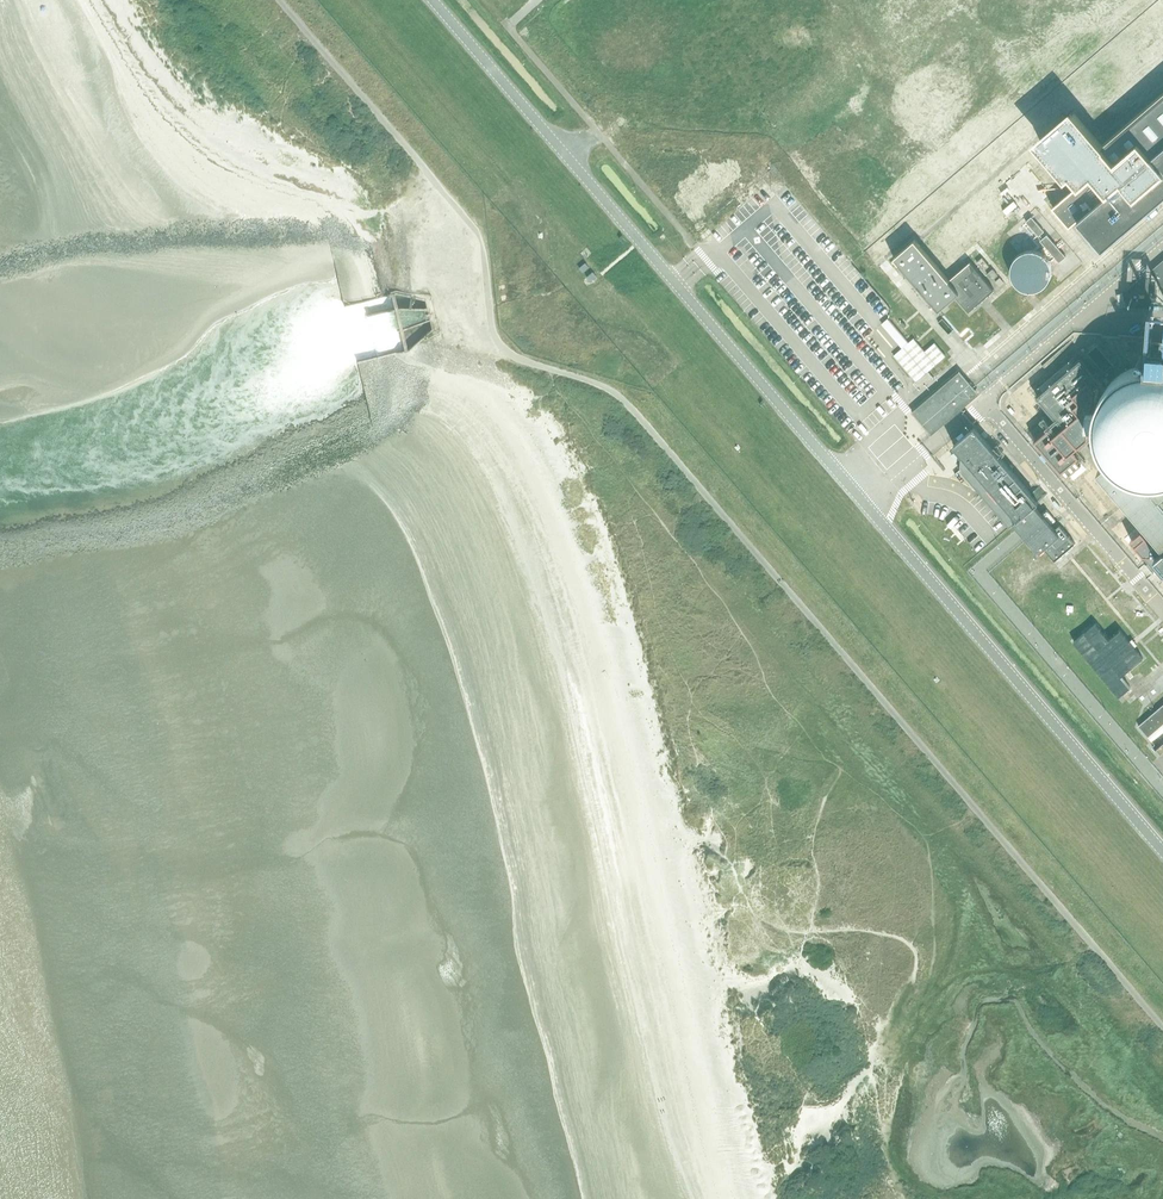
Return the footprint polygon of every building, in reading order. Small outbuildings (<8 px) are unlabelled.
[(1038,137),(1079,185),(1055,206),(1070,225),(1078,219),(1103,248),(1162,196),(1162,94),(1104,147),(1071,109),(1038,137)] [(1098,127),(1106,140),(1113,136),(1105,123),(1098,127)] [(916,241),(896,259),(940,309),(955,296),(956,295),(969,310),(994,289),(971,261),(949,280),(916,241)] [(1053,277),(1054,270),(1053,263),(1049,256),(1044,252),(1037,249),(1030,248),(1023,250),(1017,254),(1013,259),(1011,266),(1011,273),(1013,280),(1017,286),(1023,289),(1030,291),(1037,291),(1044,288),(1049,283),(1053,277)] [(1151,270),(1162,285),(1162,261),(1151,270)] [(925,351),(914,338),(894,355),(916,381),(925,374),(946,356),(935,342),(925,351)] [(1081,447),(1096,433),(1096,431),(1096,429),(1096,427),(1095,427),(1095,425),(1095,423),(1095,421),(1095,420),(1095,419),(1095,417),(1096,415),(1096,413),(1096,411),(1097,409),(1097,406),(1098,404),(1099,402),(1099,401),(1100,400),(1100,399),(1101,397),(1102,395),(1103,393),(1104,391),(1106,388),(1081,358),(1037,395),(1063,426),(1058,430),(1053,424),(1035,440),(1067,477),(1081,465),(1076,459),(1080,456),(1074,449),(1079,445),(1081,447)] [(1110,460),(1100,468),(1155,532),(1138,547),(1162,576),(1162,365),(1160,364),(1158,364),(1156,364),(1154,364),(1152,364),(1150,364),(1147,364),(1143,365),(1141,365),(1139,366),(1137,366),(1135,367),(1133,368),(1131,368),(1129,369),(1127,370),(1125,371),(1124,372),(1122,373),(1120,374),(1118,376),(1117,377),(1115,378),(1113,380),(1112,381),(1110,383),(1109,384),(1108,386),(1106,388),(1104,391),(1103,393),(1102,395),(1101,397),(1100,399),(1100,400),(1099,401),(1099,402),(1098,404),(1097,406),(1097,409),(1096,411),(1096,413),(1096,415),(1095,417),(1095,419),(1095,420),(1095,421),(1095,423),(1095,425),(1095,427),(1096,427),(1096,429),(1096,431),(1096,433),(1098,438),(1098,440),(1099,442),(1100,444),(1100,445),(1101,447),(1102,449),(1103,451),(1105,453),(1106,455),(1107,456),(1108,458),(1110,460)] [(958,411),(978,394),(976,391),(972,387),(961,374),(940,392),(915,412),(932,433),(958,411)] [(1039,502),(975,428),(974,429),(954,446),(1018,519),(1014,522),(1019,528),(1024,533),(1029,539),(1040,552),(1045,548),(1056,560),(1075,543),(1060,525),(1055,529),(1035,506),(1039,502)] [(1108,638),(1094,621),(1072,640),(1118,695),(1129,686),(1120,675),(1142,656),(1119,629),(1108,638)] [(1139,725),(1155,744),(1162,737),(1162,704),(1139,725)]
